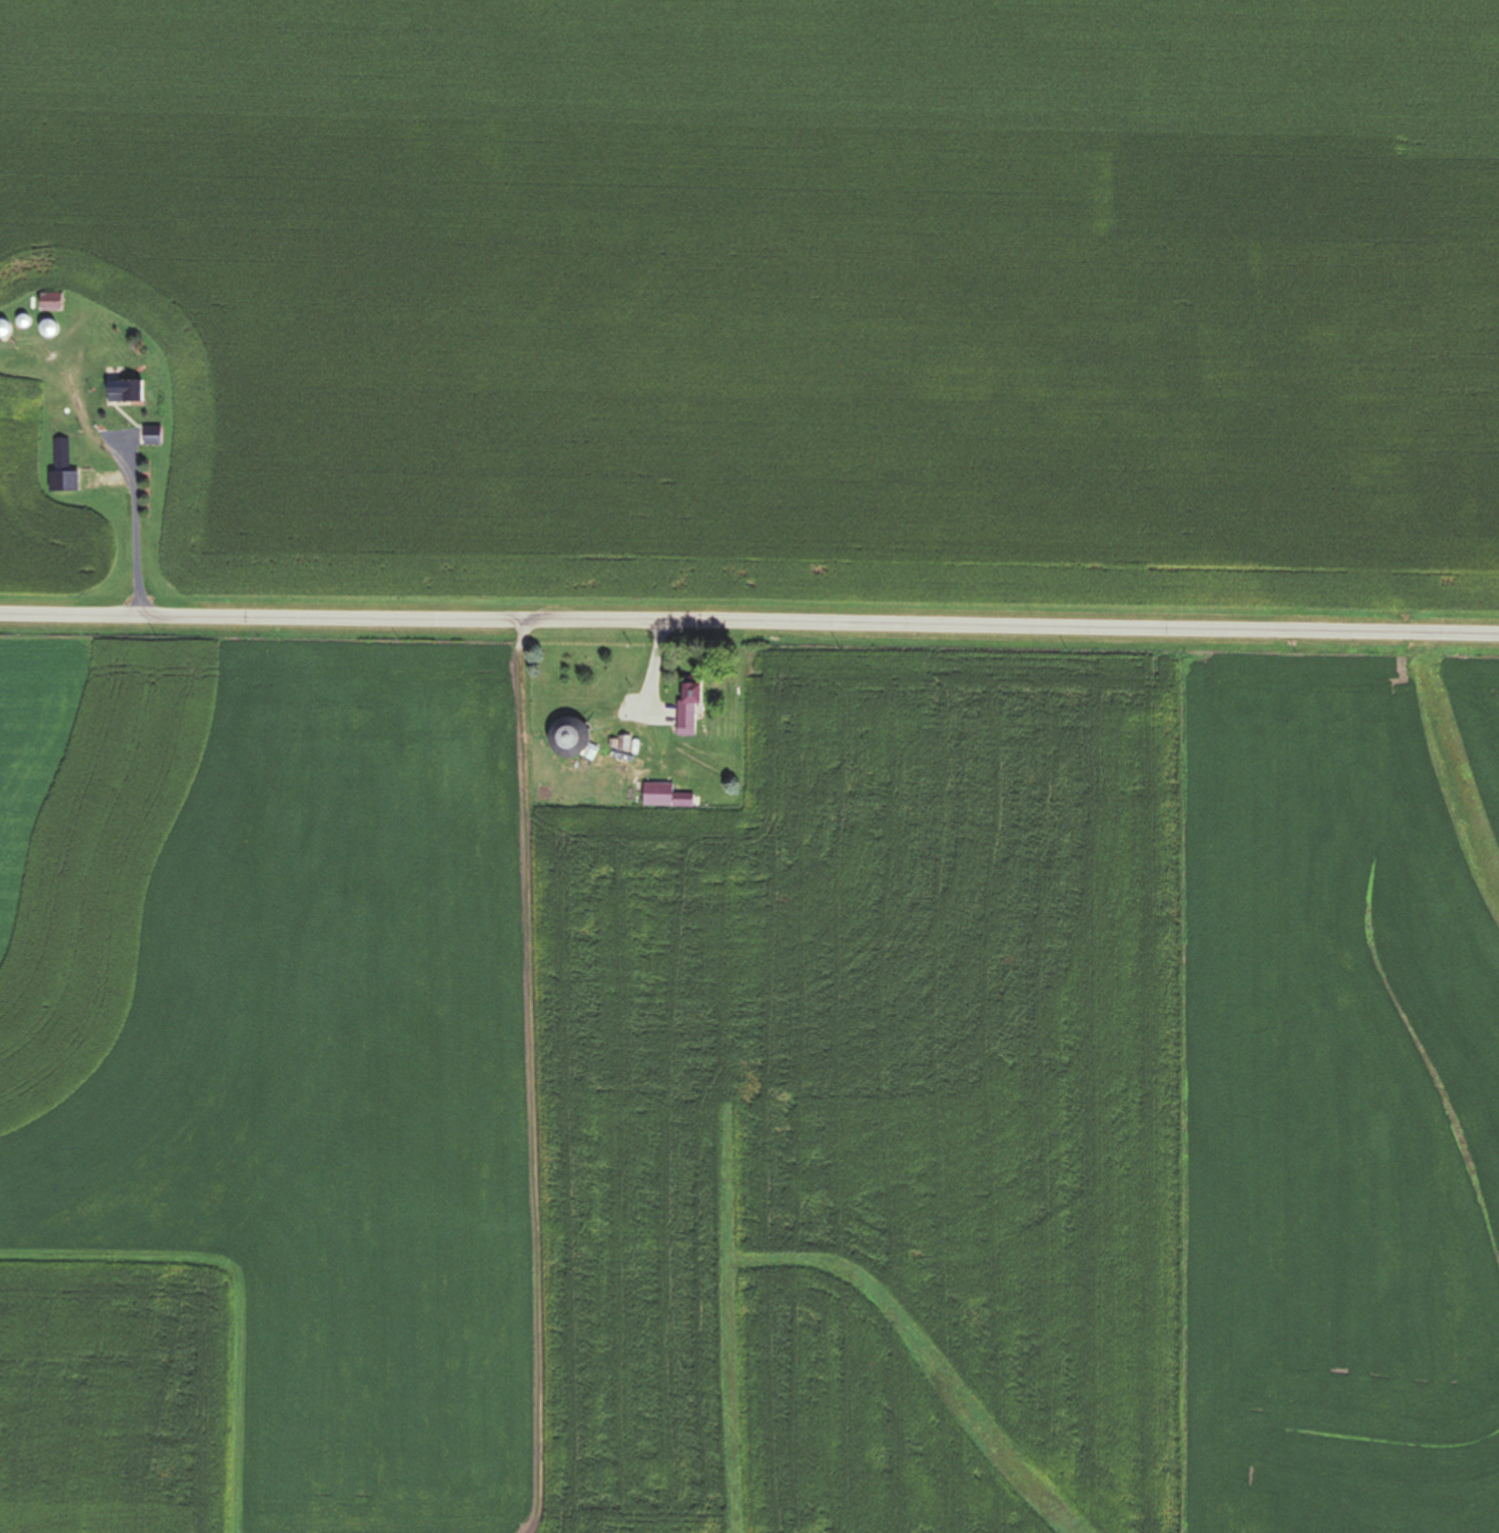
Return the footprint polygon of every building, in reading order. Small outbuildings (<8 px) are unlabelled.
[(38,337),(55,336),(54,321),(37,322),(38,337)] [(103,382),(103,403),(144,403),(144,382),(103,382)] [(70,439),(57,439),(57,472),(46,473),(46,492),(76,492),(76,472),(71,472),(70,439)] [(696,738),(696,704),(674,704),(674,738),(696,738)] [(691,807),(691,794),(672,794),(672,784),(641,784),(641,807),(691,807)]
